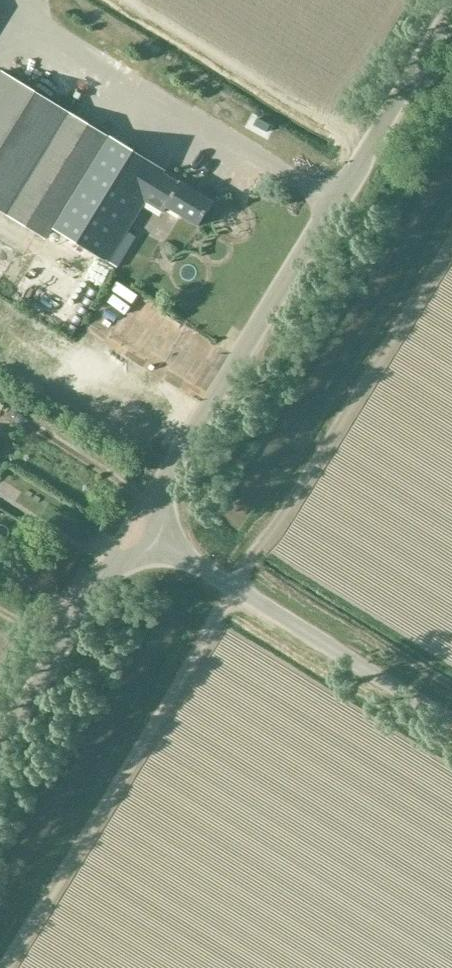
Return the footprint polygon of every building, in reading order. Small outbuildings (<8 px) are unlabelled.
[(162,175),(163,173),(78,119),(79,119),(1,71),(0,73),(0,213),(46,241),(11,299),(72,337),(115,268),(107,264),(145,203),(162,213),(165,208),(197,228),(212,205),(179,185),(162,175)]
